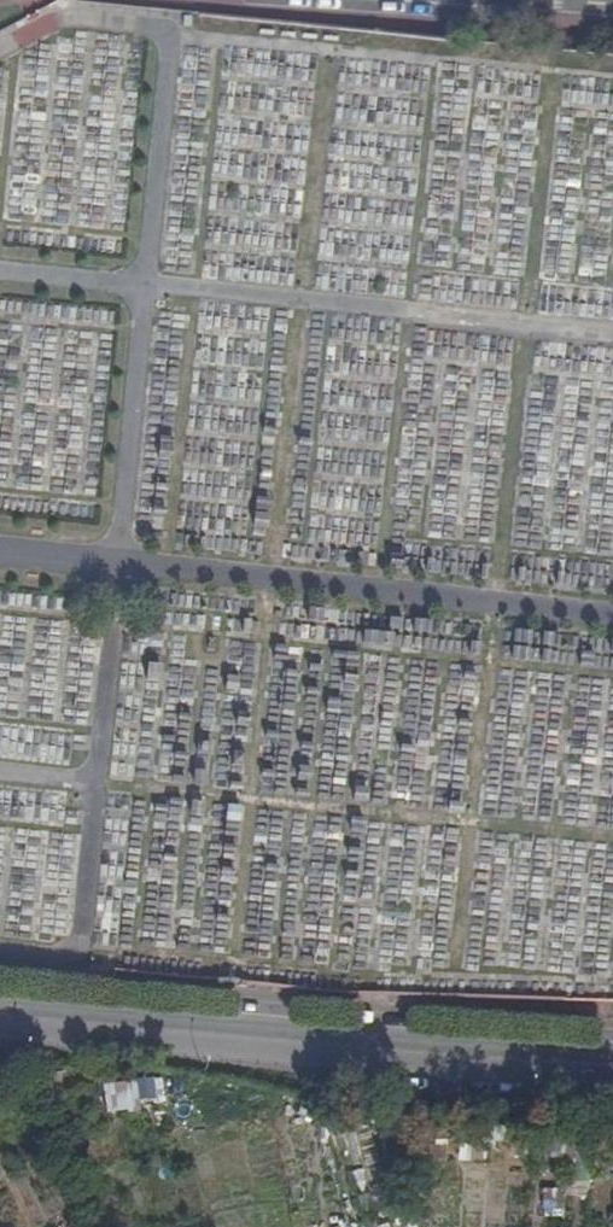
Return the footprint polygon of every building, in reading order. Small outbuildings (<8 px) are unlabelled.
[(153,600),(153,591),(150,589),(147,589),(144,590),(144,599),(153,600)] [(585,1141),(573,1141),(572,1159),(584,1159),(585,1141)] [(541,1215),(560,1214),(559,1187),(540,1188),(541,1215)]
